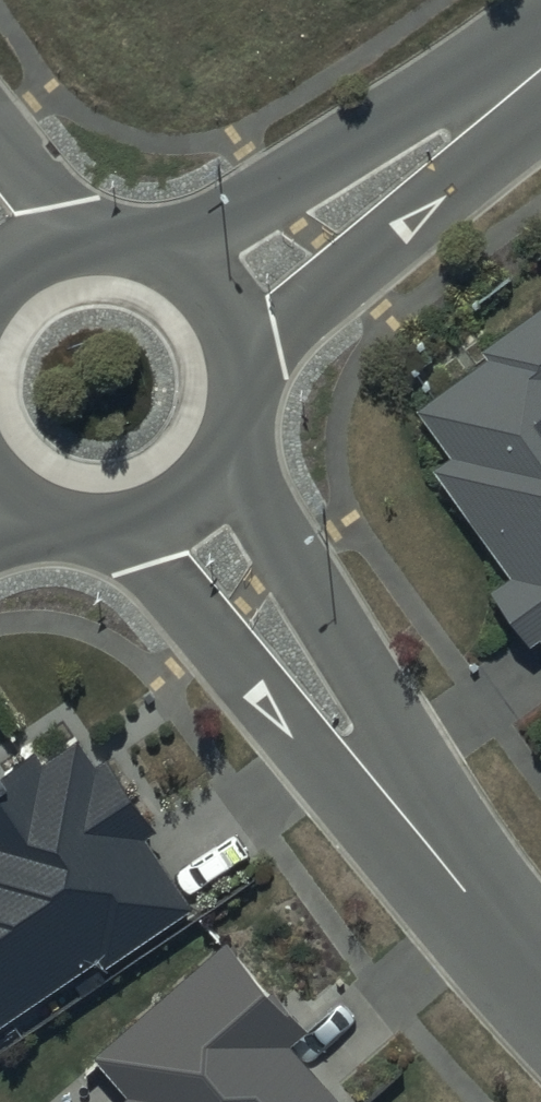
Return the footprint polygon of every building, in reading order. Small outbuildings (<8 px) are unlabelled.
[(483,353),(488,359),(416,411),(450,459),(434,471),(513,582),(494,595),(530,646),(540,639),(540,640),(540,312),(483,353)] [(77,741),(44,763),(36,751),(0,775),(0,1022),(97,956),(105,968),(188,912),(142,844),(157,834),(105,757),(94,765),(77,741)] [(230,941),(95,1060),(129,1099),(126,1101),(338,1101),(291,1048),(310,1032),(230,941)]
